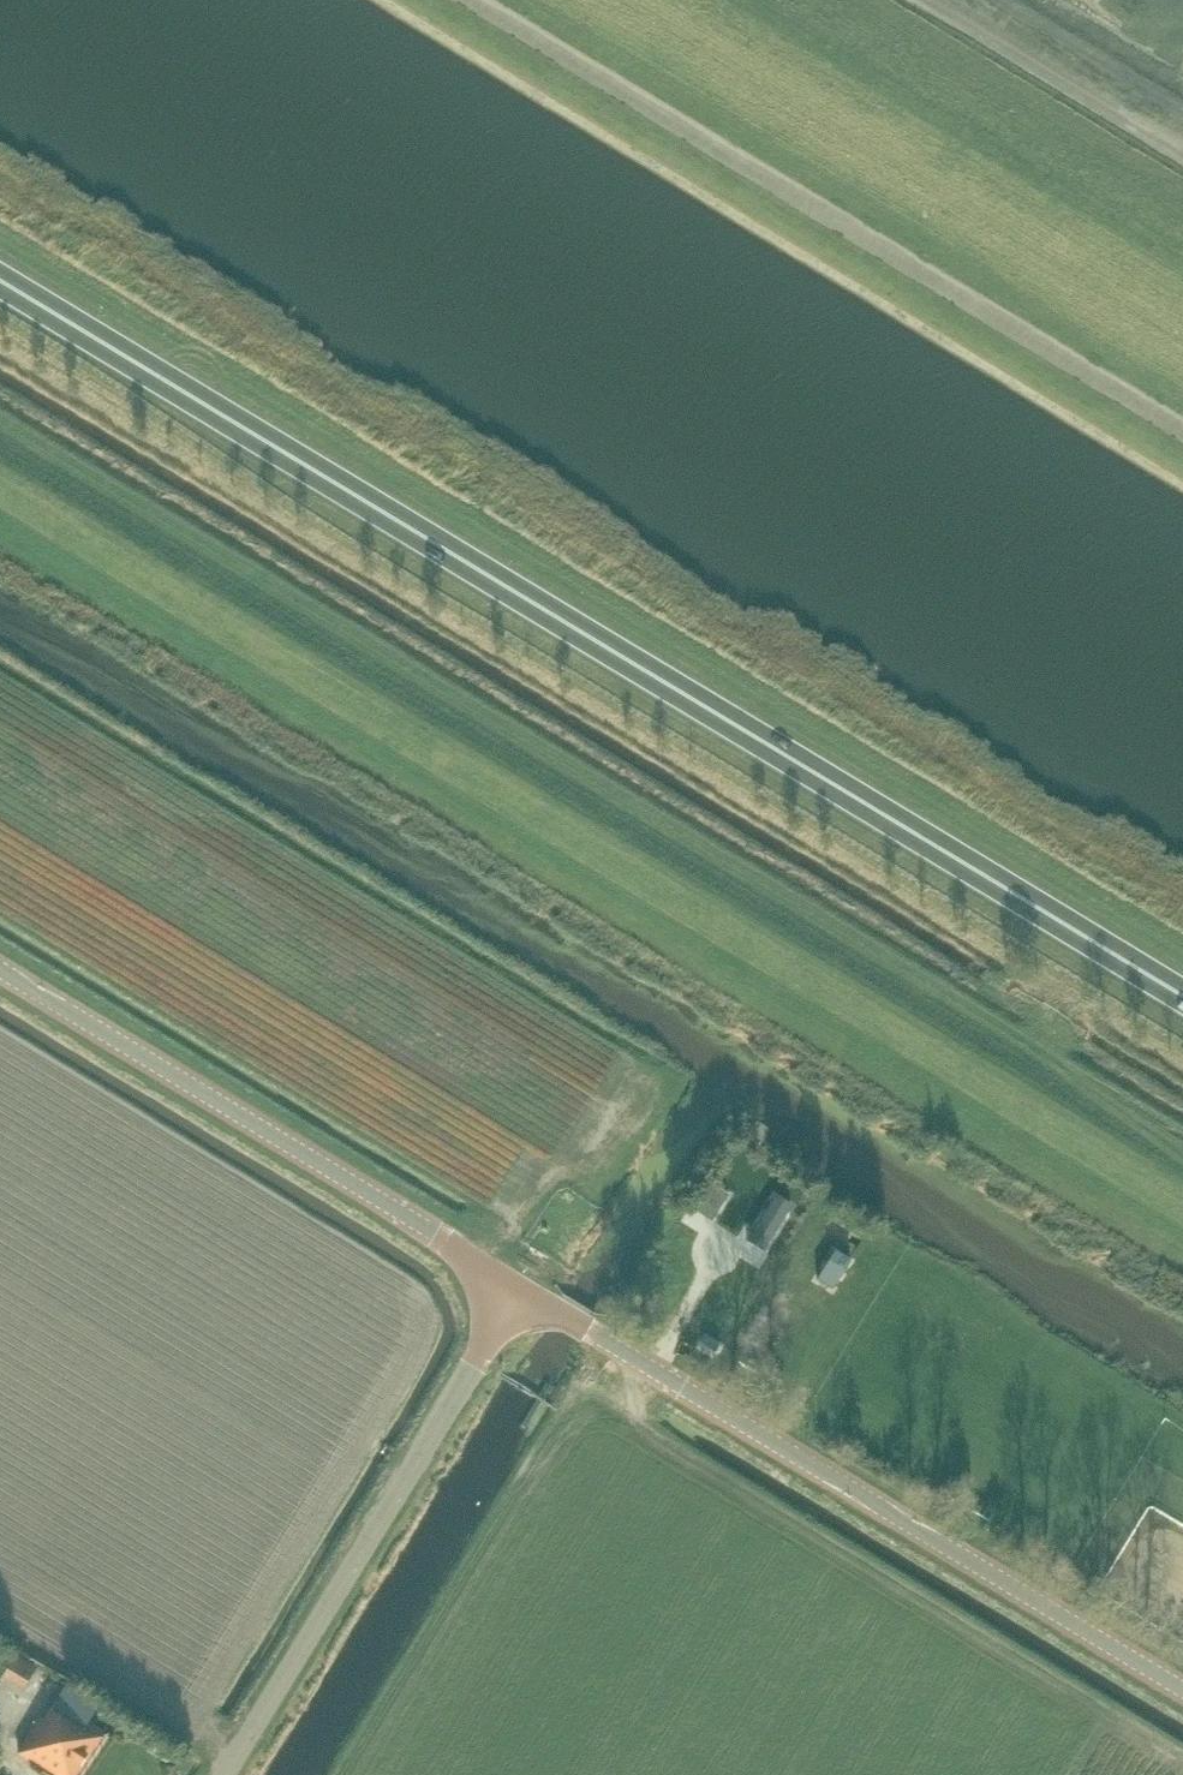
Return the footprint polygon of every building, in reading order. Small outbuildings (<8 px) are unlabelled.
[(711,1185),(695,1210),(712,1221),(729,1196),(711,1185)] [(791,1205),(775,1196),(747,1242),(763,1251),(791,1205)] [(18,1654),(3,1678),(23,1690),(38,1667),(18,1654)] [(88,1725),(97,1711),(65,1689),(44,1720),(40,1717),(19,1753),(53,1774),(79,1774),(104,1738),(87,1727),(88,1725)]
